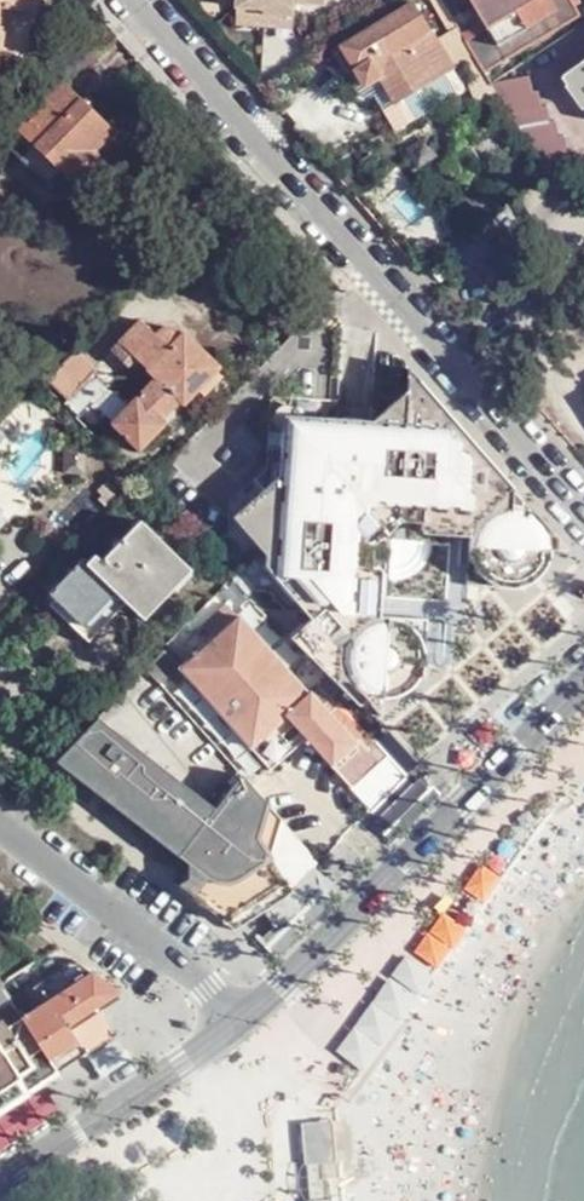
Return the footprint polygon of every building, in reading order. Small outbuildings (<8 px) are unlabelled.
[(8,8),(29,11),(31,0),(0,0),(0,7),(8,8)] [(234,6),(260,9),(260,14),(289,17),(292,4),(321,5),(322,0),(234,0),(234,6)] [(583,16),(583,14),(575,0),(475,0),(492,28),(469,41),(489,73),(583,16)] [(418,6),(347,50),(361,75),(371,89),(385,82),(401,105),(458,70),(418,6)] [(361,75),(347,50),(338,55),(353,80),(361,75)] [(566,79),(583,108),(583,66),(566,79)] [(498,83),(546,172),(576,165),(573,150),(568,151),(565,136),(561,136),(558,121),(552,122),(550,105),(544,105),(542,89),(535,91),(532,74),(498,83)] [(63,84),(19,129),(68,176),(93,151),(112,131),(63,84)] [(93,151),(68,176),(71,178),(77,182),(86,183),(98,176),(100,167),(99,161),(93,151)] [(440,260),(429,269),(440,283),(450,273),(440,260)] [(156,379),(179,402),(183,406),(219,368),(183,332),(182,334),(168,348),(153,333),(141,321),(120,343),(156,379)] [(179,331),(153,333),(168,348),(182,334),(179,331)] [(51,380),(70,400),(97,372),(77,352),(51,380)] [(416,376),(408,367),(373,398),(371,417),(383,419),(386,402),(403,398),(403,386),(416,376)] [(295,643),(358,706),(392,676),(422,677),(427,621),(377,616),(359,614),(365,552),(366,543),(362,537),(392,511),(398,517),(411,518),(471,522),(470,536),(466,584),(524,590),(527,561),(532,562),(545,550),(533,538),(540,530),(539,525),(530,513),(521,506),(511,505),(501,504),(502,498),(492,487),(503,473),(460,426),(451,433),(436,417),(437,400),(416,376),(403,386),(403,398),(386,402),(383,419),(371,417),(324,414),(280,412),(273,483),(263,483),(254,491),(252,513),(245,512),(231,525),(240,535),(252,536),(249,545),(257,553),(268,554),(264,575),(299,613),(305,619),(299,624),(308,632),(295,643)] [(156,379),(150,385),(135,400),(123,388),(100,412),(94,407),(85,416),(103,433),(112,425),(139,451),(163,427),(160,423),(179,402),(156,379)] [(280,612),(299,613),(264,575),(268,554),(257,553),(249,545),(252,536),(240,535),(231,525),(245,512),(252,513),(254,491),(263,483),(273,483),(280,412),(324,414),(325,396),(266,393),(260,461),(222,500),(219,531),(246,559),(243,576),(280,612)] [(460,426),(437,400),(436,417),(451,433),(460,426)] [(511,505),(515,488),(503,473),(492,487),(502,498),(501,504),(511,505)] [(471,522),(411,518),(410,530),(470,536),(471,522)] [(118,595),(127,604),(138,617),(187,567),(141,522),(101,561),(94,556),(85,563),(83,561),(70,573),(50,595),(85,629),(118,595)] [(359,614),(377,616),(382,555),(365,552),(359,614)] [(38,587),(48,596),(50,595),(70,573),(61,563),(38,587)] [(187,567),(138,617),(143,621),(192,572),(187,567)] [(255,605),(230,579),(219,591),(244,616),(255,605)] [(50,595),(48,596),(43,602),(88,644),(127,604),(118,595),(85,629),(50,595)] [(198,631),(211,644),(233,622),(221,610),(198,631)] [(211,644),(189,664),(179,675),(182,679),(269,770),(274,766),(294,748),(273,725),(281,717),(290,726),(317,703),(309,696),(303,689),(235,622),(233,622),(211,644)] [(299,624),(286,635),(295,643),(308,632),(299,624)] [(173,638),(144,668),(146,671),(161,685),(161,686),(170,677),(176,684),(182,679),(179,675),(189,664),(176,651),(181,646),(173,638)] [(188,879),(176,888),(224,925),(283,884),(266,860),(255,844),(280,818),(241,775),(211,805),(204,813),(108,742),(116,735),(97,716),(90,724),(54,762),(79,781),(82,777),(190,860),(188,879)] [(116,735),(108,742),(204,813),(211,805),(116,735)] [(294,748),(274,766),(283,777),(303,758),(294,748)] [(255,844),(266,860),(280,818),(255,844)] [(235,933),(291,895),(283,884),(224,925),(235,933)] [(22,1019),(56,1073),(80,1057),(83,1054),(65,1029),(118,993),(116,990),(113,987),(77,960),(40,984),(51,999),(22,1019)] [(56,1073),(22,1019),(13,1003),(0,1012),(0,1111),(57,1075),(56,1073)] [(336,1126),(302,1128),(306,1169),(341,1167),(336,1126)]
